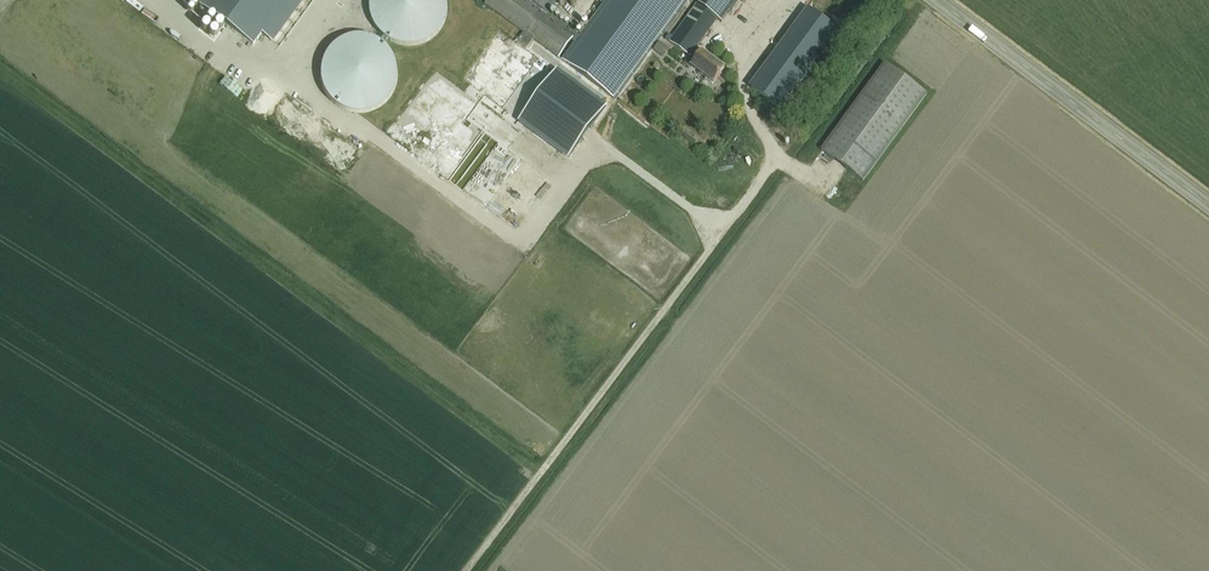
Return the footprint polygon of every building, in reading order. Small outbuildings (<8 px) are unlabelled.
[(199,6),(253,46),(261,34),(286,0),(204,0),(199,6)] [(448,11),(448,6),(447,0),(371,0),(370,6),(370,12),(372,17),(373,23),(376,28),(379,32),(383,36),(388,40),(393,42),(398,44),(404,46),(409,46),(415,46),(420,44),(426,42),(431,40),(435,36),(439,32),(442,27),(445,22),(447,17),(448,11)] [(484,4),(558,59),(577,34),(567,26),(565,25),(563,24),(560,21),(558,20),(555,18),(554,17),(551,15),(550,14),(560,0),(488,0),(484,4)] [(562,61),(601,90),(613,99),(632,74),(686,0),(607,0),(587,28),(580,37),(562,61)] [(697,6),(718,21),(722,24),(739,0),(690,0),(697,6)] [(718,21),(697,6),(670,42),(696,62),(691,68),(714,85),(724,70),(697,50),(718,21)] [(354,36),(348,37),(342,40),(337,43),(332,46),(329,51),(325,56),(323,61),(321,67),(321,73),(321,79),(322,85),(324,90),(327,96),(330,100),(335,104),(339,108),(345,110),(350,112),(356,113),(362,113),(368,112),(374,110),(379,108),(384,104),(388,100),(392,96),(395,90),(397,85),(398,79),(398,73),(398,67),(396,61),(394,56),(390,51),(386,47),(382,43),(377,40),(371,38),(365,36),(359,36),(354,36)] [(786,38),(769,61),(801,84),(818,61),(786,38)] [(652,51),(661,57),(667,48),(658,42),(652,51)] [(884,65),(880,71),(821,151),(865,183),(927,96),(884,65)] [(557,69),(517,122),(568,160),(608,106),(557,69)] [(718,184),(716,201),(729,203),(731,185),(718,184)]
